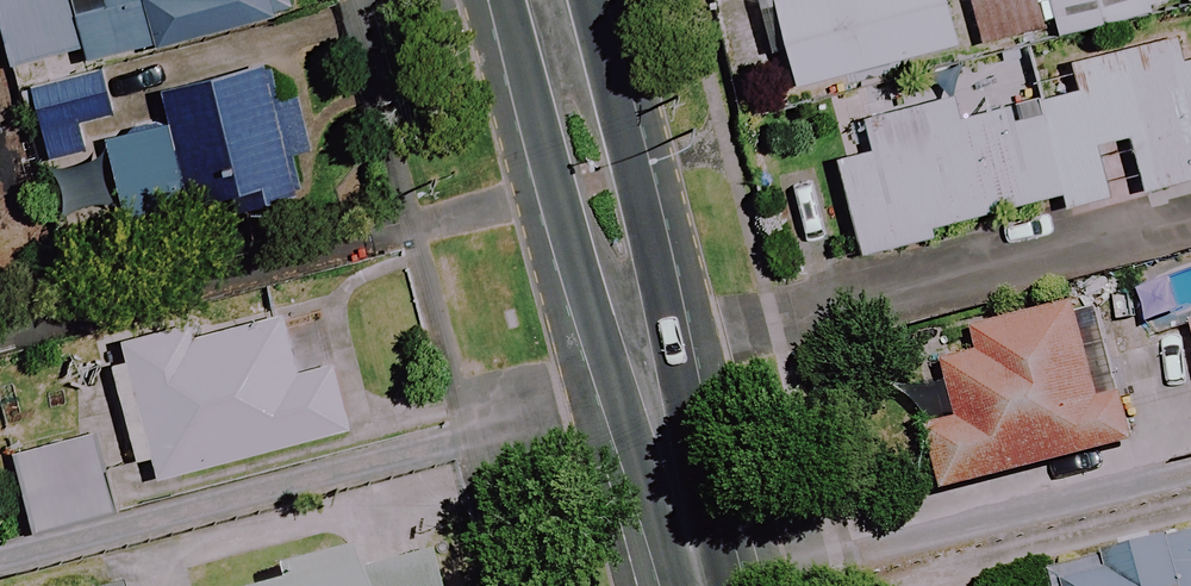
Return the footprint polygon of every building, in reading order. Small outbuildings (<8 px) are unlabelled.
[(293,13),(290,0),(0,0),(0,1),(16,68),(83,53),(85,63),(293,13)] [(800,90),(959,50),(947,0),(778,0),(800,90)] [(980,47),(1043,34),(1035,0),(971,0),(980,47)] [(1057,38),(1183,8),(1181,0),(1048,0),(1057,38)] [(9,68),(0,29),(0,70),(9,68)] [(934,237),(931,226),(1062,192),(1066,209),(1110,198),(1097,149),(1131,140),(1146,198),(1190,186),(1190,35),(830,130),(863,256),(934,237)] [(300,203),(295,185),(289,159),(313,153),(298,92),(280,97),(272,68),(162,96),(169,125),(102,142),(124,228),(235,200),(240,218),(300,203)] [(17,89),(32,164),(86,153),(82,130),(122,122),(112,69),(17,89)] [(1124,389),(1102,301),(977,333),(983,355),(946,364),(961,422),(928,430),(945,493),(1138,444),(1124,389)] [(108,354),(136,465),(154,461),(158,479),(354,429),(338,363),(301,373),(285,309),(108,354)] [(107,430),(15,454),(36,535),(128,510),(107,430)] [(1108,566),(1057,576),(1059,585),(1190,585),(1190,537),(1105,554),(1108,566)] [(274,580),(249,585),(358,585),(347,543),(270,563),(274,580)] [(357,567),(362,585),(436,585),(427,550),(357,567)]
